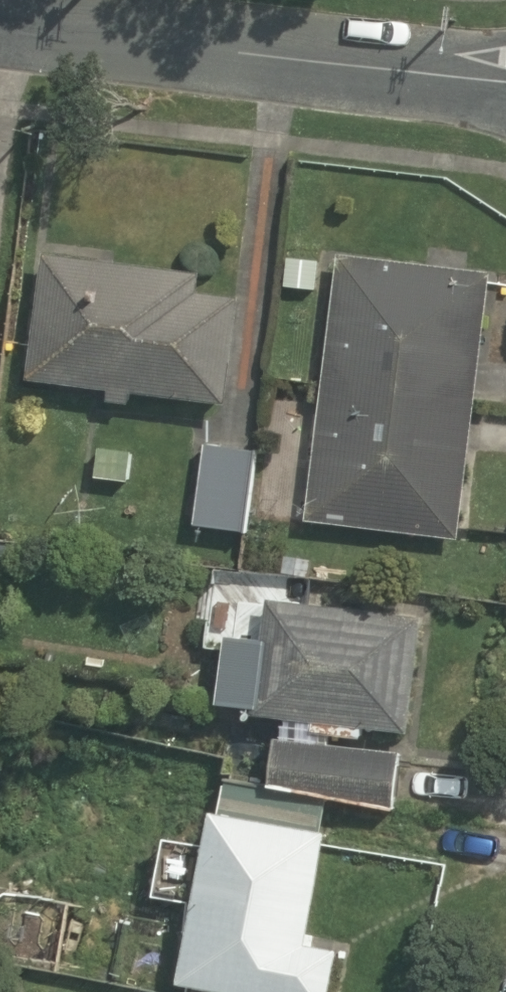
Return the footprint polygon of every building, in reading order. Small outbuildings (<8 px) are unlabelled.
[(338,253),(304,520),(452,539),(486,272),(338,253)] [(132,395),(227,408),(241,299),(202,294),(204,279),(44,258),(27,382),(110,393),(109,404),(131,407),(132,395)] [(319,262),(285,259),(282,287),(316,290),(319,262)] [(197,530),(246,536),(257,452),(207,446),(197,530)] [(94,478),(127,481),(129,452),(96,449),(94,478)] [(269,789),(329,800),(397,813),(403,755),(331,748),(331,739),(364,742),(364,731),(410,735),(421,615),(268,600),(264,642),(227,638),(220,708),(255,712),(254,720),(284,723),(283,740),(273,739),(269,789)] [(213,991),(329,991),(336,950),(306,945),(328,830),(321,829),(326,804),(219,783),(208,840),(162,832),(150,893),(193,901),(177,985),(213,991)]
